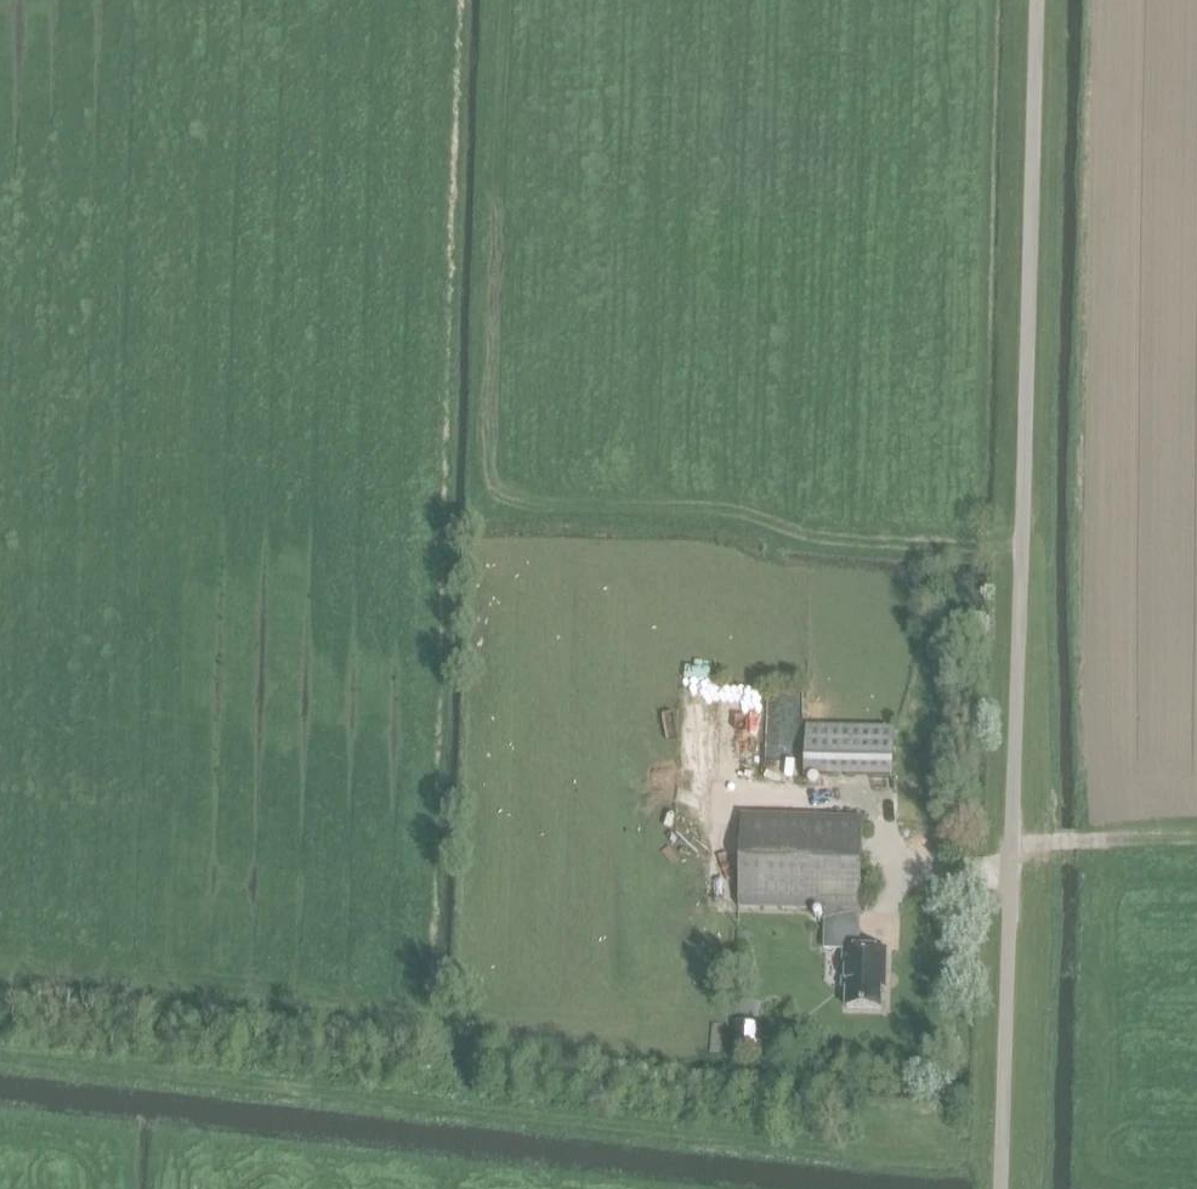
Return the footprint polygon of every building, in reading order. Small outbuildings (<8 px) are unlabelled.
[(804,725),(802,776),(892,778),(893,727),(804,725)] [(846,1009),(880,1009),(881,989),(885,989),(886,951),(858,951),(862,819),(740,816),(741,808),(594,803),(589,913),(728,920),(729,908),(824,911),(823,950),(843,950),(842,989),(846,988),(846,1009)] [(732,1055),(759,1057),(760,1045),(752,1044),(753,1039),(733,1038),(732,1055)]
